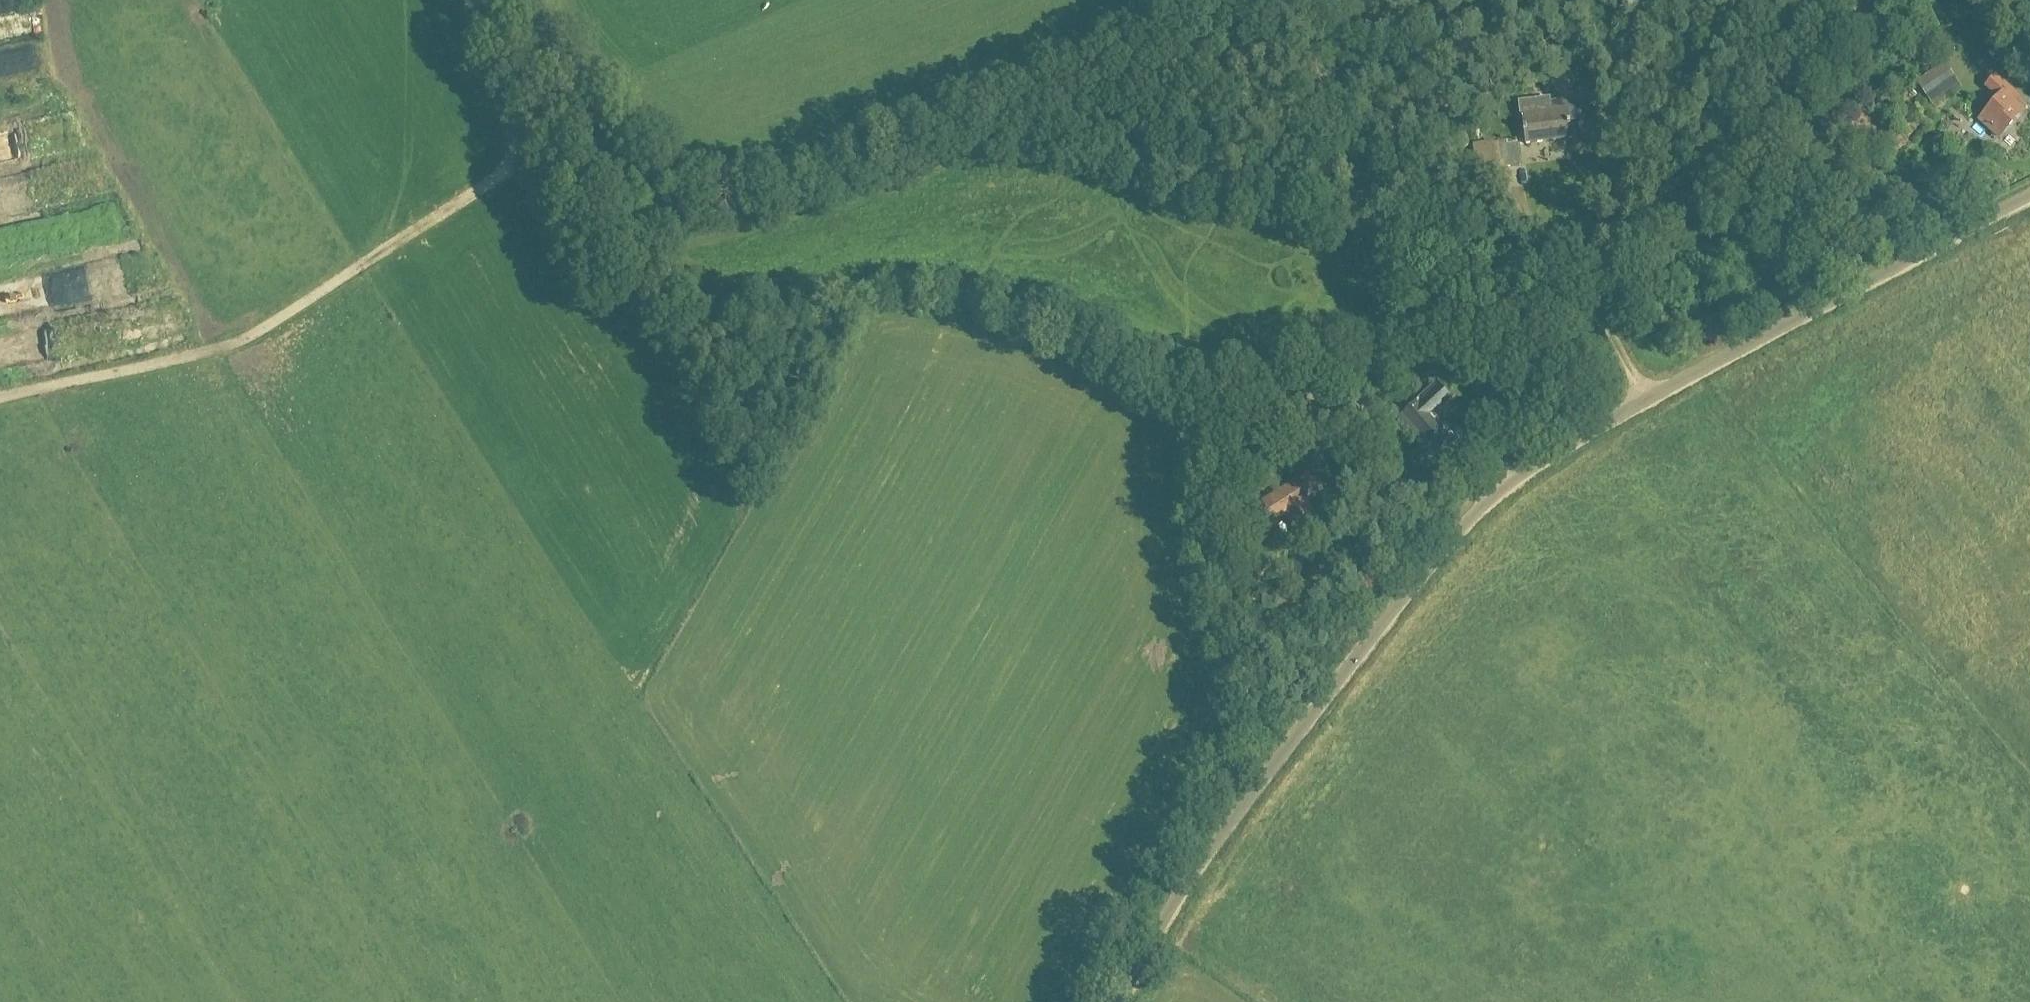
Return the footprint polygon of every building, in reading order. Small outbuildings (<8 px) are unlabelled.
[(1933,105),(1960,85),(1943,62),(1916,82),(1933,105)] [(2014,64),(2008,69),(2018,79),(2024,74),(2014,64)] [(1995,75),(1987,84),(2001,97),(1981,119),(1998,135),(2023,109),(2013,99),(2017,96),(1995,75)] [(1549,99),(1521,102),(1525,143),(1542,142),(1542,136),(1552,135),(1553,140),(1572,138),(1570,122),(1580,121),(1578,101),(1560,103),(1561,110),(1551,111),(1549,99)] [(1517,139),(1494,141),(1496,167),(1520,165),(1517,139)] [(623,252),(630,265),(644,257),(638,246),(623,252)] [(698,309),(688,303),(684,310),(694,316),(698,309)] [(1440,386),(1406,417),(1433,448),(1449,433),(1434,417),(1453,400),(1440,386)] [(1304,502),(1320,492),(1310,474),(1266,501),(1276,518),(1288,511),(1296,523),(1311,514),(1304,502)]
